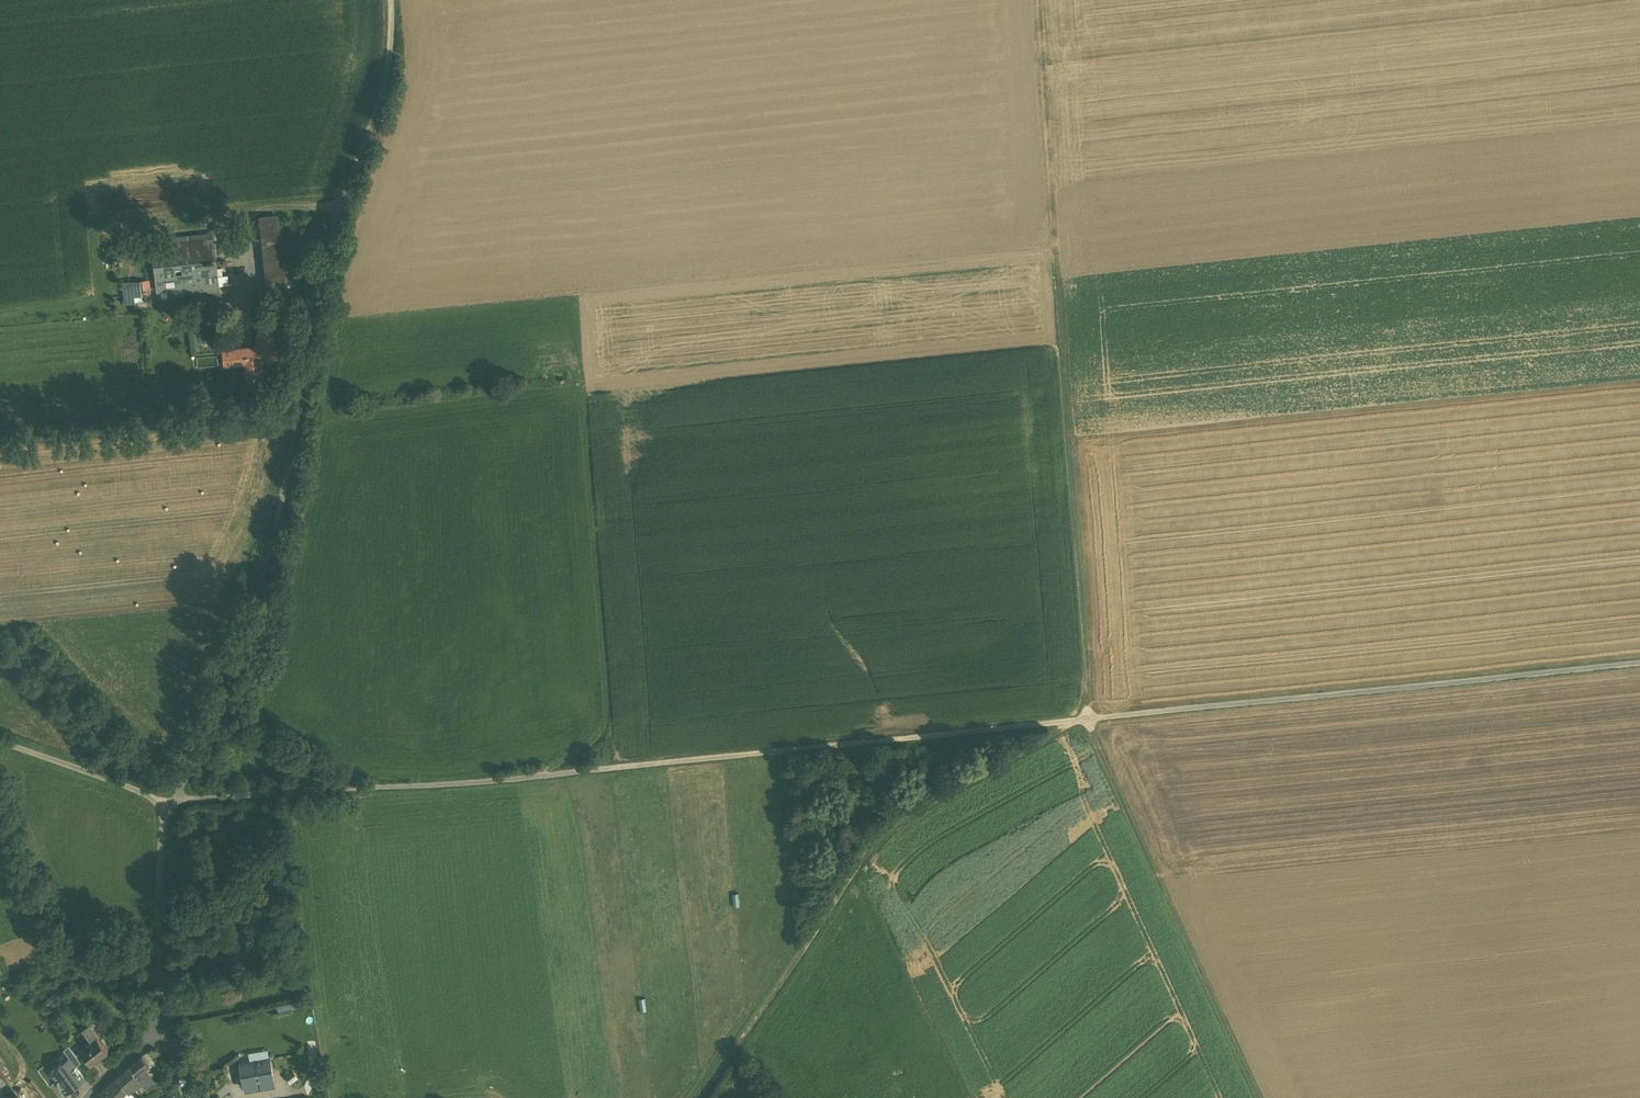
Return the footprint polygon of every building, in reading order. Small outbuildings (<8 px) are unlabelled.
[(279,213),(261,215),(266,289),(282,287),(284,287),(284,285),(279,213)] [(213,237),(153,242),(157,288),(183,286),(183,291),(218,288),(213,237)] [(150,293),(150,278),(122,279),(123,302),(134,301),(133,293),(150,293)] [(274,327),(256,329),(257,345),(223,348),(224,366),(244,364),(245,380),(263,379),(262,361),(276,360),(274,327)] [(218,354),(196,355),(197,366),(219,365),(218,354)] [(83,1028),(91,1039),(99,1032),(91,1022),(83,1028)] [(91,1039),(81,1046),(83,1049),(92,1061),(108,1049),(97,1034),(91,1039)] [(77,1054),(83,1049),(81,1046),(73,1036),(67,1041),(69,1044),(77,1054)] [(64,1048),(70,1056),(76,1064),(82,1060),(77,1054),(69,1044),(64,1048)] [(147,1053),(141,1057),(149,1067),(155,1063),(147,1053)] [(271,1053),(239,1059),(245,1088),(276,1082),(271,1053)] [(70,1056),(52,1069),(67,1088),(85,1075),(76,1064),(70,1056)] [(154,1081),(143,1068),(147,1064),(141,1057),(130,1067),(139,1078),(141,1080),(147,1088),(154,1081)] [(139,1078),(130,1067),(116,1078),(126,1088),(139,1078)] [(32,1077),(17,1089),(19,1090),(9,1097),(48,1097),(32,1077)] [(116,1078),(101,1092),(105,1097),(107,1097),(127,1097),(125,1096),(129,1092),(126,1088),(116,1078)] [(147,1088),(141,1080),(136,1083),(141,1092),(147,1088)]
